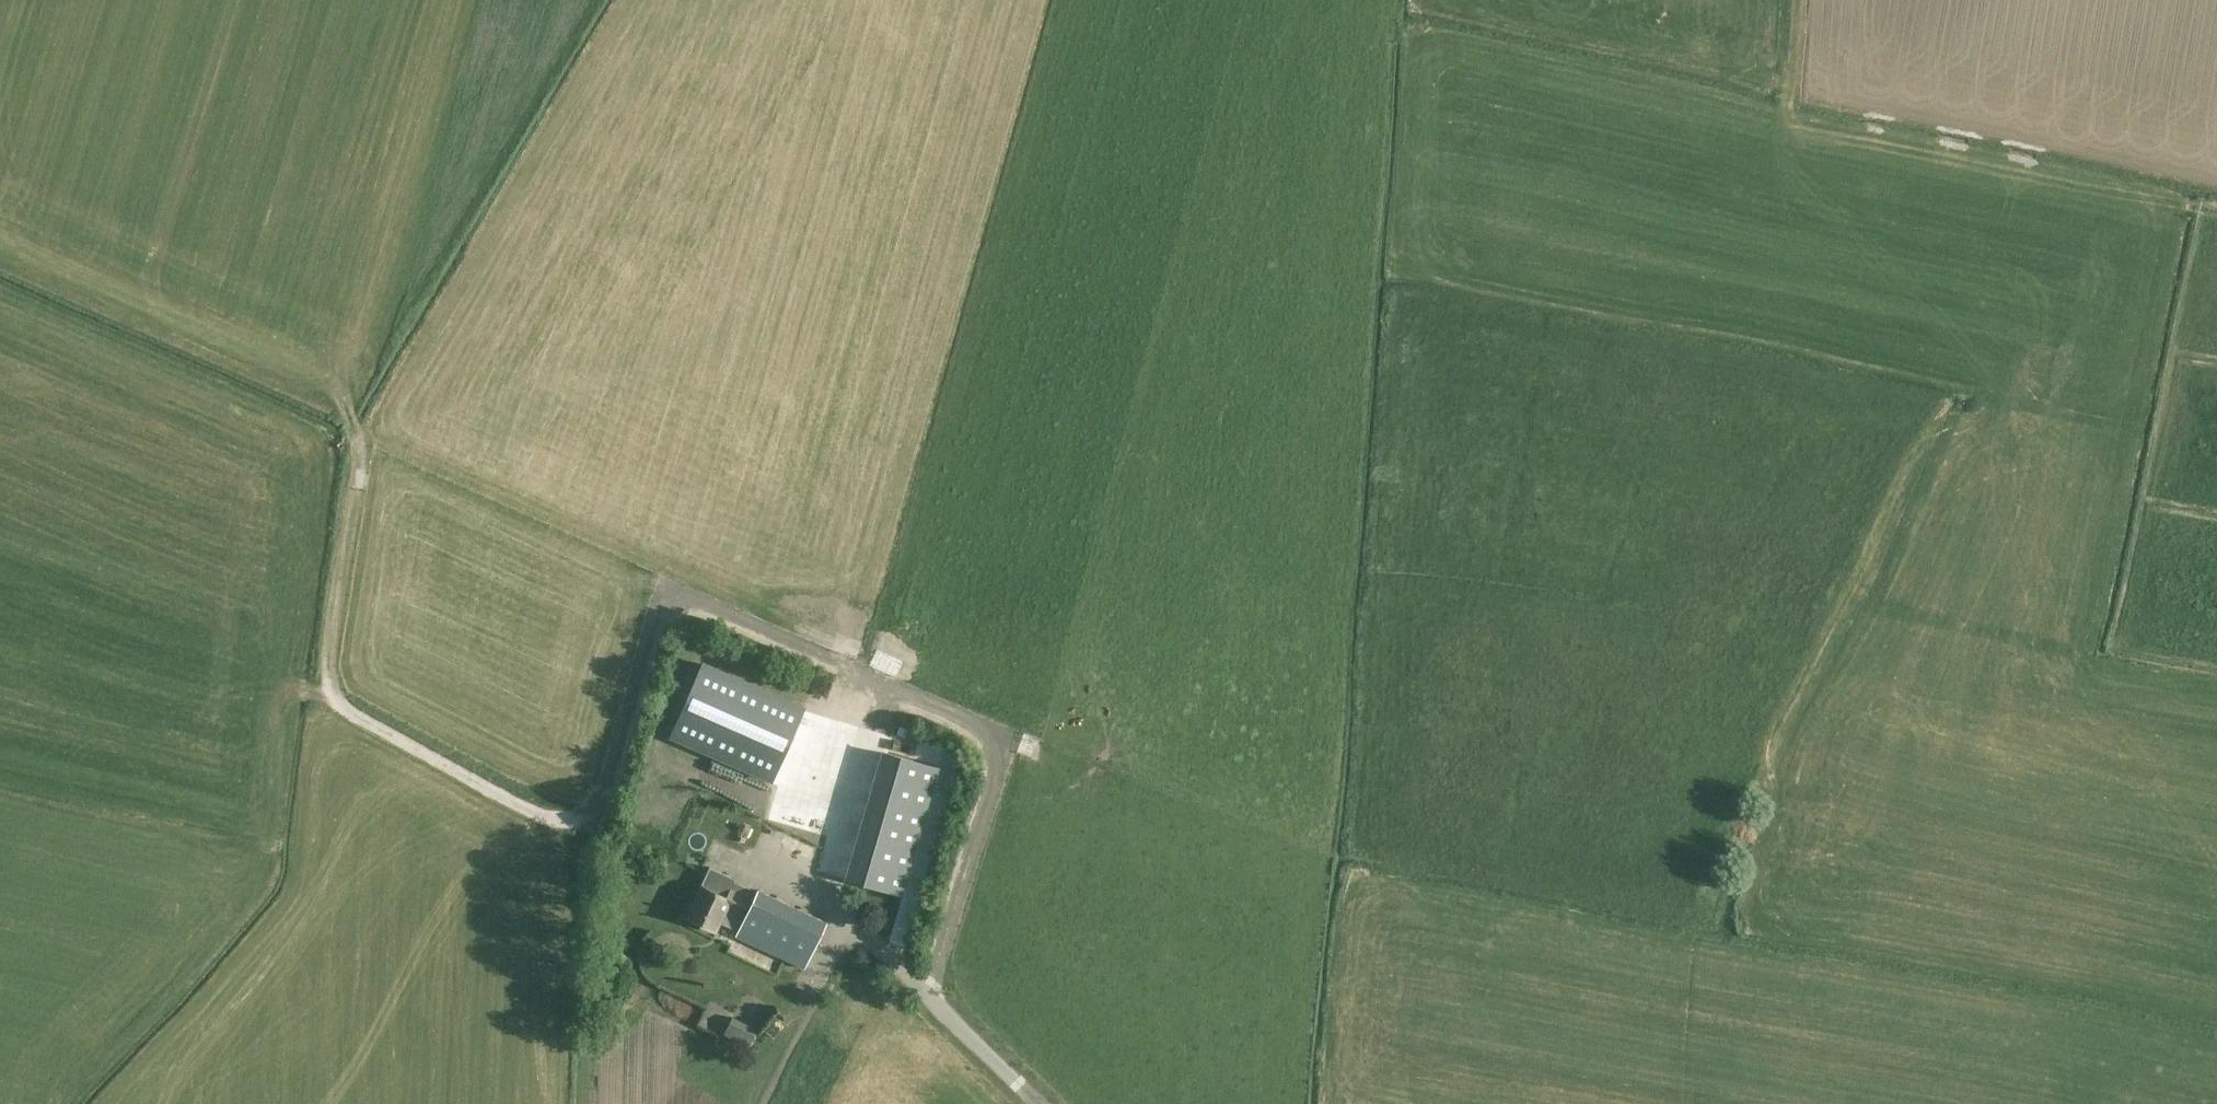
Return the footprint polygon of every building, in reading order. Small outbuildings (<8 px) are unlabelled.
[(705,667),(672,739),(771,784),(804,713),(705,667)] [(816,851),(877,703),(841,688),(780,836),(816,851)] [(805,743),(815,748),(824,730),(815,725),(805,743)] [(847,832),(842,851),(859,855),(863,836),(847,832)] [(709,868),(687,915),(718,930),(729,907),(746,915),(757,893),(733,881),(734,879),(709,868)] [(758,889),(757,893),(746,915),(737,935),(804,967),(826,920),(758,889)] [(733,1016),(724,1034),(748,1046),(757,1029),(733,1016)]
